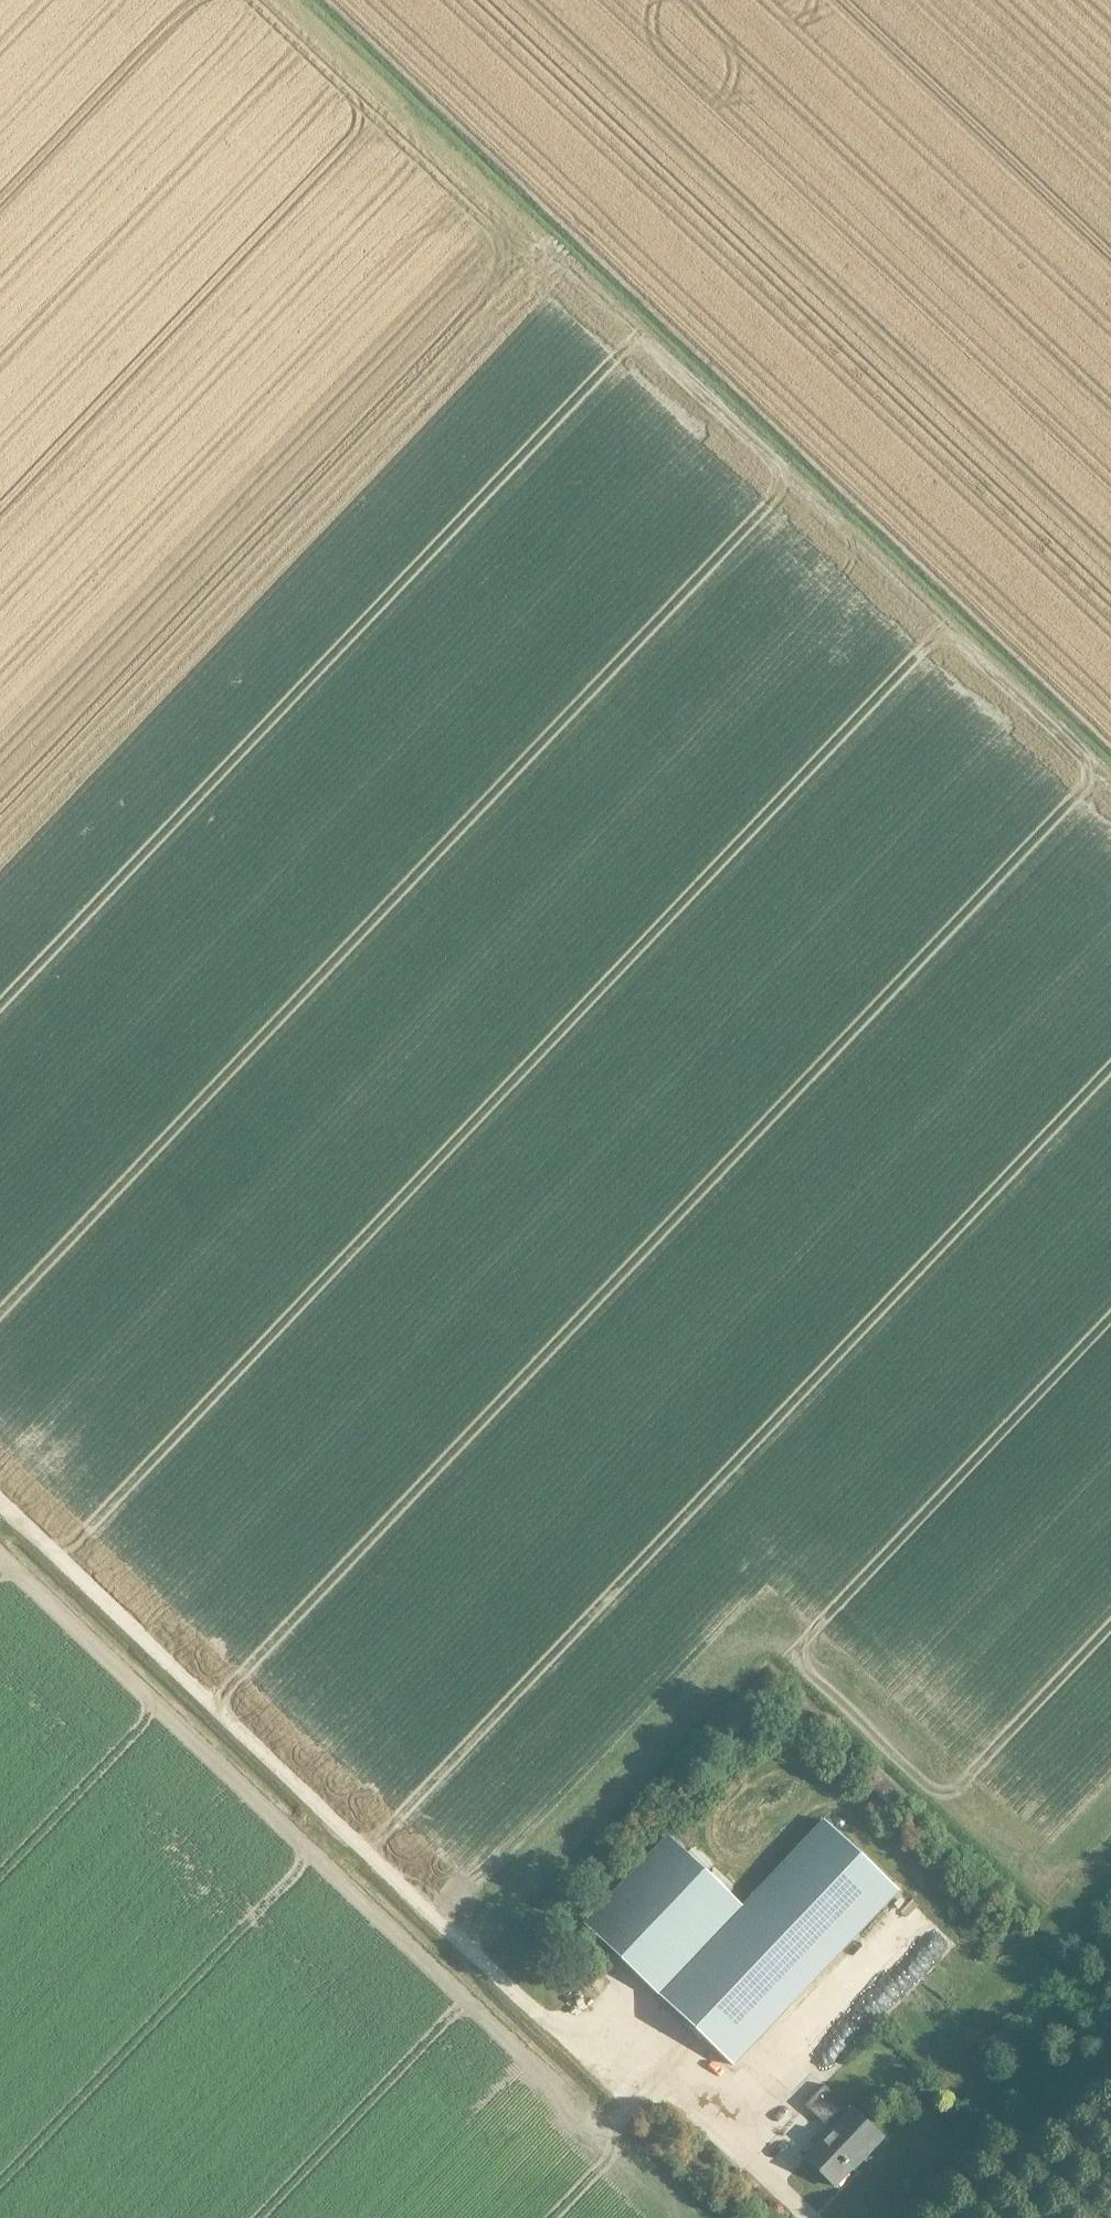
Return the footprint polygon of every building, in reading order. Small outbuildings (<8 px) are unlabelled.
[(668,1836),(584,1925),(732,2065),(897,1891),(824,1821),(742,1907),(668,1836)] [(908,1968),(893,1982),(901,1991),(916,1977),(908,1968)] [(627,2089),(637,2101),(649,2090),(639,2079),(627,2089)] [(850,2110),(823,2085),(803,2106),(830,2131),(804,2158),(834,2186),(859,2160),(860,2161),(882,2138),(851,2109),(850,2110)]
